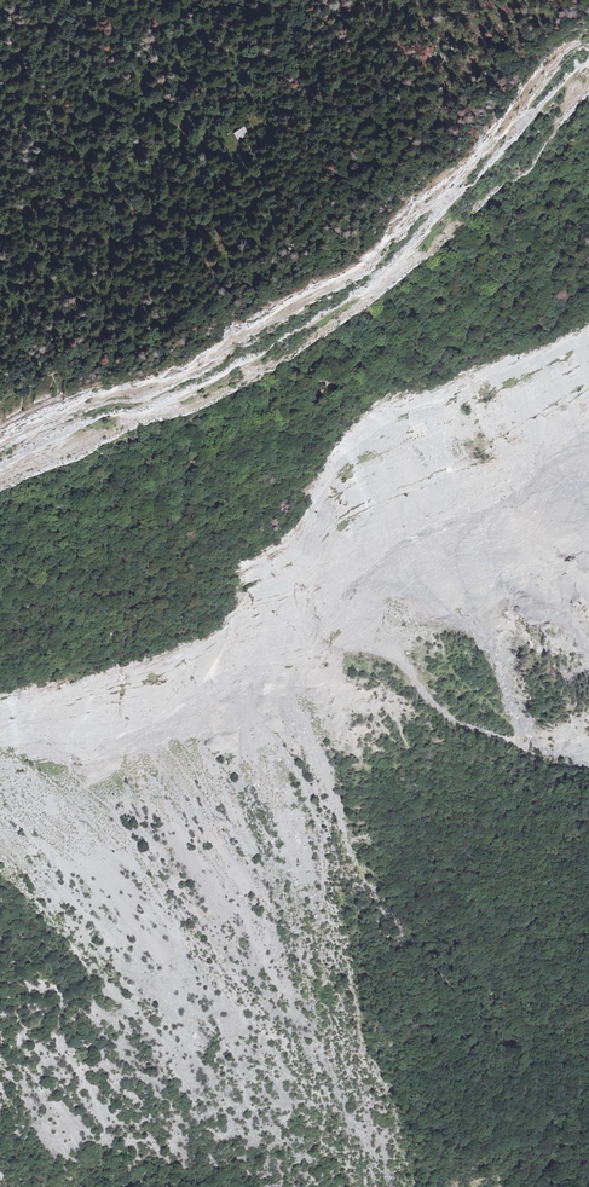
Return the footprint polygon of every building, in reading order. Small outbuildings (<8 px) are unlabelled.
[(244,126),(233,133),(239,141),(249,134),(244,126)]
